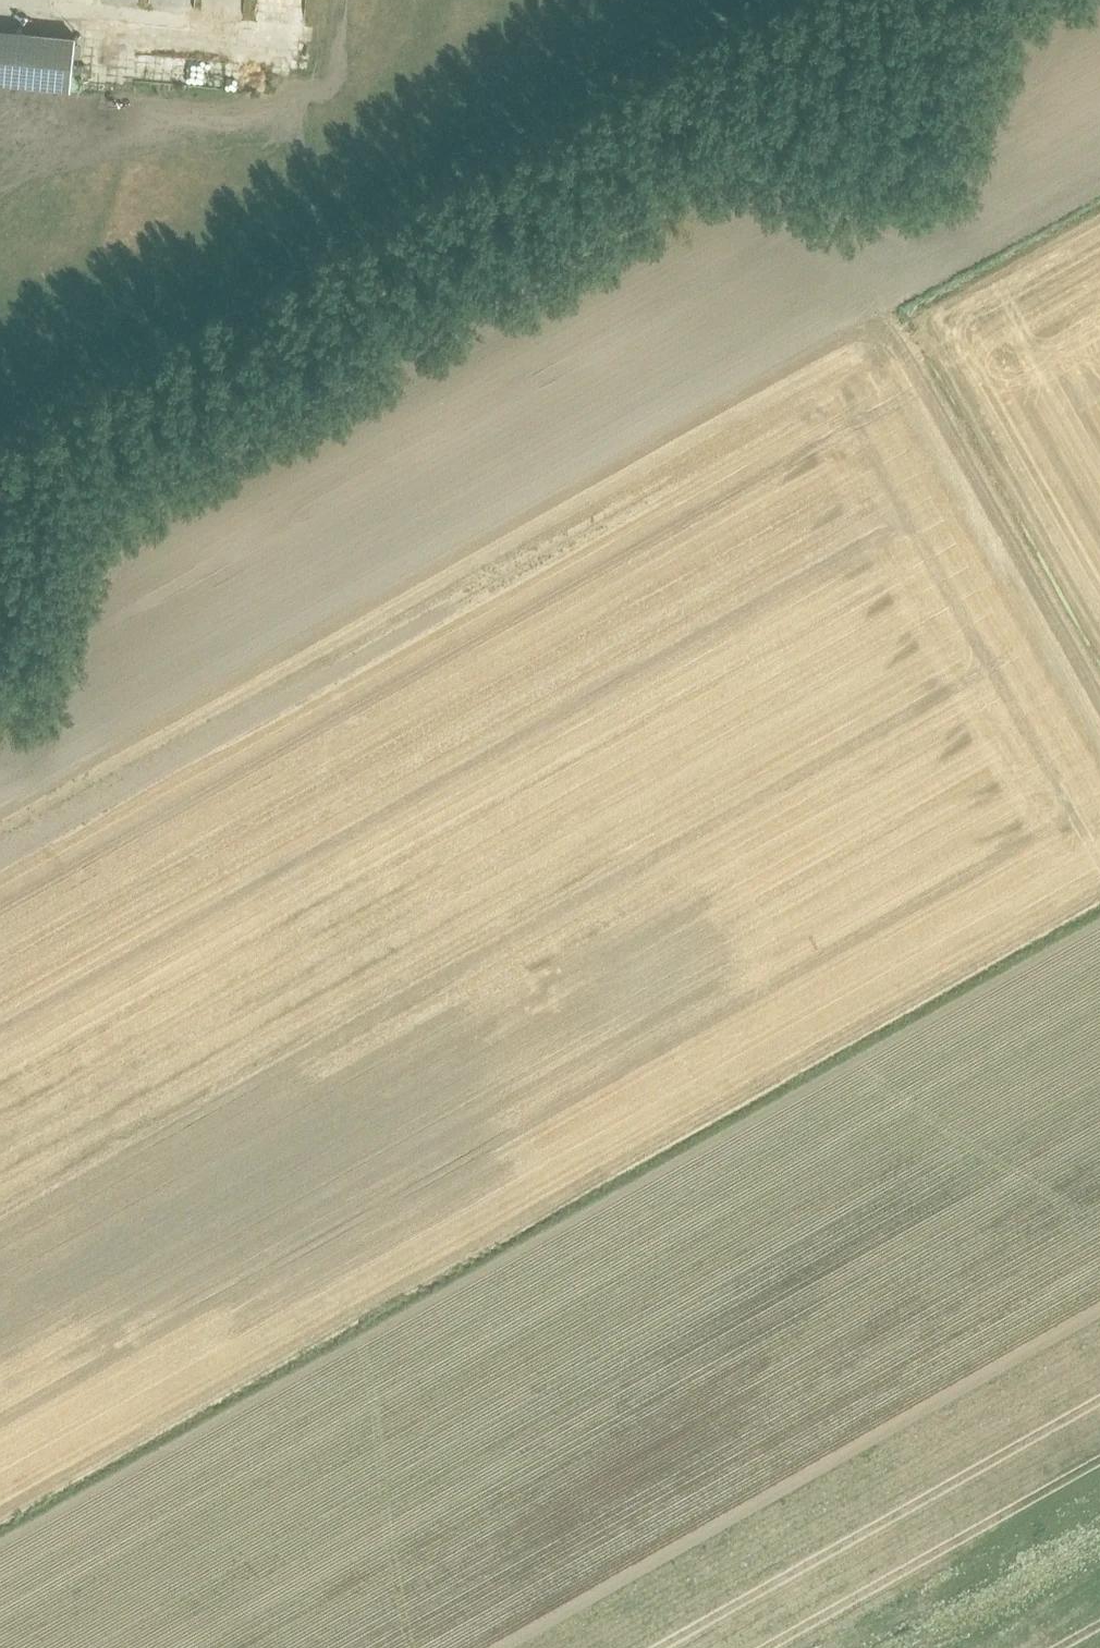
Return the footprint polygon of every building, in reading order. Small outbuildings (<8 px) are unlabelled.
[(76,36),(0,29),(0,81),(71,88),(76,36)]
